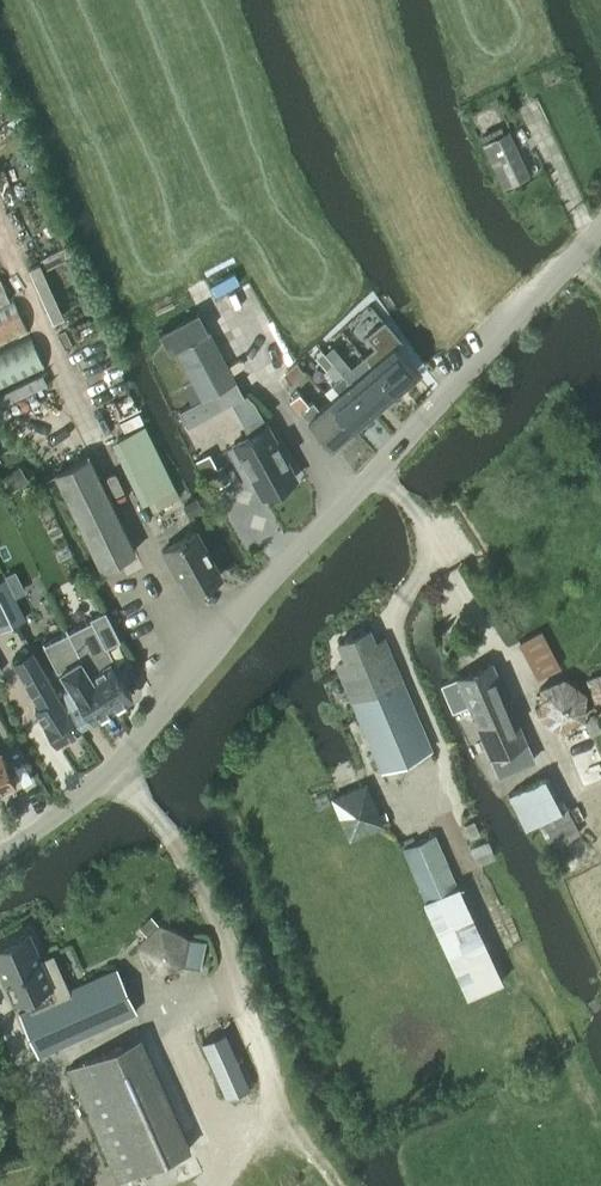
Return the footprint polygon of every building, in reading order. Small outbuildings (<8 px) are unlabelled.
[(503,187),(525,177),(504,133),(482,144),(503,187)] [(0,307),(0,348),(29,334),(13,301),(0,307)] [(375,346),(364,356),(371,365),(372,365),(390,386),(394,391),(416,373),(394,345),(400,339),(384,320),(380,323),(366,336),(375,346)] [(235,381),(208,331),(174,349),(200,398),(179,410),(187,426),(220,408),(211,393),(235,381)] [(31,335),(0,349),(0,388),(46,367),(31,335)] [(332,345),(324,352),(334,363),(344,375),(351,369),(350,368),(341,357),(332,345)] [(344,375),(349,381),(350,382),(373,409),(394,391),(390,386),(372,365),(371,365),(364,356),(350,368),(351,369),(344,375)] [(303,370),(297,363),(296,362),(283,374),(292,384),(305,372),(303,370)] [(334,363),(325,370),(334,381),(331,383),(339,392),(329,400),(352,427),(373,409),(350,382),(349,381),(344,375),(334,363)] [(299,393),(291,399),(331,445),(352,427),(329,400),(318,409),(312,401),(308,404),(299,393)] [(235,446),(229,449),(242,473),(248,470),(251,476),(262,496),(296,477),(267,425),(261,414),(254,401),(246,394),(243,396),(230,403),(242,424),(248,435),(233,443),(235,446)] [(179,496),(145,424),(111,440),(141,502),(148,499),(152,508),(179,496)] [(88,456),(53,473),(100,569),(135,552),(88,456)] [(223,575),(197,528),(159,549),(175,579),(178,577),(188,595),(223,575)] [(14,569),(4,574),(14,595),(24,590),(14,569)] [(0,579),(0,632),(25,619),(5,577),(0,579)] [(81,659),(89,673),(110,708),(131,695),(99,650),(119,641),(104,610),(89,618),(90,621),(67,633),(81,659)] [(541,628),(518,640),(537,676),(560,664),(541,628)] [(338,642),(346,661),(337,665),(341,673),(338,674),(343,687),(350,704),(352,703),(381,772),(431,750),(386,644),(377,648),(369,629),(338,642)] [(81,659),(67,633),(42,645),(56,672),(61,669),(71,685),(58,693),(78,728),(110,708),(89,673),(81,659)] [(78,728),(58,693),(31,650),(13,660),(39,705),(34,707),(56,742),(78,728)] [(534,760),(492,662),(455,678),(441,684),(452,711),(467,705),(491,762),(493,761),(499,775),(534,760)] [(585,680),(598,714),(600,712),(600,674),(585,680)] [(587,692),(564,676),(539,687),(536,714),(558,732),(584,720),(587,692)] [(15,783),(11,775),(0,749),(0,790),(15,783)] [(520,789),(508,795),(520,818),(525,829),(537,823),(538,823),(551,848),(580,833),(566,807),(564,808),(561,810),(543,776),(520,789)] [(366,785),(333,799),(349,837),(382,824),(366,785)] [(434,834),(402,847),(424,899),(457,885),(434,834)] [(148,937),(137,948),(150,974),(178,967),(182,962),(200,966),(205,940),(186,936),(159,923),(157,925),(150,919),(140,929),(148,937)] [(0,947),(0,975),(3,983),(0,984),(7,1000),(10,998),(12,1003),(26,997),(29,1006),(68,989),(52,954),(40,959),(29,934),(0,947)] [(29,1006),(17,1011),(37,1057),(136,1013),(115,967),(68,989),(29,1006)] [(121,1044),(66,1069),(116,1181),(171,1157),(121,1044)]
